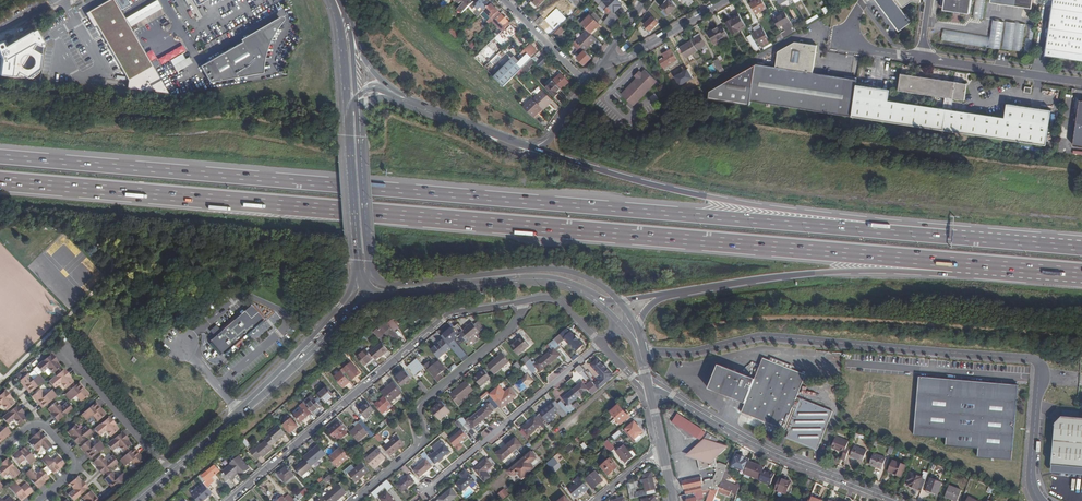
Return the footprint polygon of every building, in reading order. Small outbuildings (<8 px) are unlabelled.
[(115,1),(120,10),(130,4),(127,0),(115,0),(115,1)] [(462,13),(470,6),(473,3),(471,0),(457,0),(462,6),(458,9),(462,13)] [(488,0),(476,0),(473,3),(470,6),(473,9),(476,7),(478,10),(481,7),(485,10),(492,4),(488,0)] [(608,5),(615,12),(623,5),(619,0),(614,0),(608,5)] [(662,10),(666,15),(668,13),(669,13),(676,6),(670,0),(669,0),(662,7),(663,8),(662,10)] [(767,7),(763,0),(756,0),(749,4),(756,14),(767,7)] [(895,0),(878,0),(899,30),(911,22),(895,0)] [(940,2),(941,3),(941,6),(956,8),(956,12),(961,13),(961,9),(967,10),(968,4),(967,2),(968,1),(968,0),(941,0),(940,2)] [(973,18),(982,20),(985,0),(975,0),(973,18)] [(1033,0),(991,0),(991,2),(1032,8),(1033,0)] [(1081,60),(1081,0),(1054,0),(1045,55),(1081,60)] [(611,26),(619,16),(615,12),(608,5),(604,1),(600,4),(609,13),(612,14),(605,22),(611,26)] [(152,3),(140,10),(144,17),(156,10),(152,3)] [(499,11),(492,4),(485,10),(489,15),(488,16),(491,19),(499,11)] [(825,14),(831,12),(828,6),(822,8),(825,14)] [(203,17),(206,15),(202,7),(198,8),(203,17)] [(560,9),(558,7),(553,12),(555,15),(552,18),(557,24),(560,21),(559,20),(563,17),(558,11),(560,9)] [(539,10),(537,8),(529,16),(539,25),(545,20),(541,16),(538,19),(534,14),(539,10)] [(137,55),(144,51),(143,49),(140,43),(138,39),(130,26),(126,19),(120,10),(113,14),(111,15),(90,28),(94,35),(112,67),(113,69),(118,66),(137,55)] [(501,13),(499,11),(491,19),(487,23),(489,25),(492,22),(501,13)] [(90,37),(94,35),(90,28),(111,15),(109,12),(91,22),(84,26),(90,37)] [(137,12),(126,19),(130,26),(141,19),(137,12)] [(492,22),(502,32),(511,23),(501,13),(492,22)] [(797,31),(786,13),(774,19),(779,27),(784,25),(787,30),(783,33),(785,37),(797,31)] [(755,52),(761,49),(759,46),(752,34),(740,14),(725,22),(733,35),(734,34),(739,42),(747,37),(755,52)] [(591,15),(582,23),(588,30),(591,33),(600,24),(591,15)] [(645,24),(650,29),(658,22),(657,21),(659,20),(655,15),(653,17),(645,24)] [(278,29),(281,22),(280,20),(200,67),(209,83),(263,73),(264,68),(266,60),(268,54),(271,46),(275,35),(278,29)] [(1026,24),(993,20),(992,36),(956,32),(956,36),(951,35),(950,43),(1031,52),(1034,25),(1026,24)] [(646,25),(639,29),(644,36),(650,32),(646,25)] [(562,26),(555,33),(559,37),(566,30),(562,26)] [(725,40),(730,37),(723,26),(720,28),(718,26),(708,32),(714,42),(724,37),(725,40)] [(771,40),(764,27),(763,28),(757,31),(756,32),(755,32),(752,34),(759,46),(771,40)] [(35,30),(31,32),(30,31),(4,46),(1,42),(0,42),(0,56),(1,60),(0,70),(0,76),(32,79),(39,73),(40,56),(42,54),(41,50),(43,44),(35,30)] [(588,30),(577,41),(582,47),(585,50),(597,39),(591,33),(588,30)] [(695,38),(692,40),(693,41),(698,49),(706,44),(701,35),(695,38)] [(585,50),(582,47),(577,41),(574,44),(580,50),(578,52),(580,55),(585,50)] [(689,45),(681,49),(687,58),(699,51),(698,49),(693,41),(688,44),(689,45)] [(794,42),(777,51),(775,67),(755,64),(750,100),(852,116),(857,84),(856,84),(856,79),(844,78),(812,73),(817,45),(802,43),(799,42),(794,42)] [(472,43),(468,47),(474,51),(477,46),(472,43)] [(518,64),(513,59),(494,77),(504,87),(522,69),(526,65),(532,59),(533,58),(532,56),(537,50),(534,47),(533,48),(530,45),(521,54),(522,55),(520,57),(522,59),(518,64)] [(145,50),(150,59),(156,55),(151,46),(145,50)] [(179,53),(175,46),(169,50),(173,56),(179,53)] [(671,49),(667,51),(673,62),(678,60),(671,49)] [(584,64),(592,57),(585,50),(580,55),(578,57),(584,64)] [(140,61),(148,57),(144,51),(137,55),(140,61)] [(664,68),(673,62),(667,51),(663,53),(665,57),(660,61),(664,68)] [(162,64),(156,55),(150,59),(155,68),(162,64)] [(543,57),(537,63),(541,67),(547,61),(543,57)] [(189,65),(185,59),(174,66),(177,72),(189,65)] [(529,68),(535,62),(532,59),(526,65),(529,68)] [(724,68),(719,60),(715,62),(720,70),(724,68)] [(638,77),(622,94),(634,105),(657,80),(645,69),(642,73),(638,77)] [(561,73),(554,80),(555,82),(560,87),(561,85),(564,88),(570,83),(561,73)] [(889,89),(857,84),(852,116),(865,118),(1045,146),(1051,110),(1006,103),(1003,118),(950,109),(952,99),(963,102),(966,85),(899,75),(896,91),(944,98),(942,108),(888,100),(889,89)] [(558,92),(562,88),(560,87),(555,82),(547,89),(555,97),(559,94),(558,92)] [(674,97),(677,95),(675,92),(671,85),(668,87),(674,97)] [(544,110),(554,101),(544,90),(535,99),(543,109),(544,110)] [(534,98),(524,107),(534,118),(543,109),(535,99),(534,98)] [(1081,147),(1081,101),(1079,100),(1072,145),(1081,147)] [(253,303),(211,340),(223,356),(228,351),(254,328),(267,318),(253,303)] [(396,339),(399,336),(385,319),(372,330),(381,340),(390,332),(396,339)] [(467,340),(480,329),(478,328),(476,324),(474,322),(465,330),(459,323),(456,326),(467,340)] [(216,324),(210,330),(215,336),(221,330),(216,324)] [(452,327),(443,333),(451,342),(454,339),(459,335),(452,327)] [(399,331),(405,338),(412,332),(409,328),(405,331),(402,328),(399,331)] [(562,335),(568,329),(567,328),(555,338),(558,342),(564,337),(562,335)] [(575,335),(571,330),(570,331),(564,337),(577,351),(584,344),(578,338),(575,335)] [(456,341),(454,339),(451,342),(443,333),(441,335),(444,338),(450,346),(456,341)] [(63,343),(67,339),(63,335),(59,339),(63,343)] [(523,337),(511,347),(519,355),(530,345),(523,337)] [(432,349),(439,358),(452,347),(450,346),(444,338),(439,342),(441,344),(438,347),(436,345),(432,349)] [(544,356),(550,362),(559,354),(554,348),(560,344),(558,342),(555,338),(550,343),(554,348),(544,356)] [(456,341),(450,346),(452,347),(461,358),(467,353),(456,341)] [(376,360),(388,349),(383,343),(371,353),(374,357),(376,360)] [(365,365),(374,357),(371,353),(367,349),(358,356),(365,365)] [(499,356),(487,366),(495,375),(510,362),(502,352),(498,354),(499,356)] [(52,373),(59,368),(60,367),(56,363),(50,355),(49,356),(36,367),(41,373),(47,367),(52,373)] [(539,371),(550,362),(544,356),(536,363),(534,364),(532,362),(530,359),(525,363),(533,372),(536,370),(534,369),(536,367),(539,371)] [(416,375),(425,367),(417,358),(412,362),(413,363),(409,366),(416,375)] [(450,364),(454,369),(463,362),(459,358),(450,364)] [(598,380),(594,383),(599,389),(611,379),(614,376),(611,373),(612,373),(598,358),(591,365),(602,376),(605,378),(600,382),(598,380)] [(718,365),(708,389),(727,396),(728,394),(740,399),(739,401),(745,404),(741,413),(784,429),(805,375),(763,358),(754,379),(753,382),(735,375),(736,372),(718,365)] [(436,376),(434,377),(438,381),(443,377),(440,372),(444,369),(437,362),(434,365),(430,360),(426,364),(436,376)] [(352,363),(345,369),(353,379),(361,373),(352,363)] [(529,373),(517,383),(522,390),(535,380),(532,377),(535,375),(533,372),(525,363),(523,365),(529,373)] [(403,384),(412,377),(405,369),(396,377),(403,384)] [(65,389),(72,383),(73,382),(69,378),(62,370),(62,371),(49,382),(54,388),(59,383),(65,389)] [(344,387),(351,381),(342,370),(335,376),(344,387)] [(484,370),(474,378),(481,386),(491,378),(484,370)] [(754,379),(736,372),(735,375),(753,382),(754,379)] [(24,385),(30,392),(31,392),(43,381),(38,375),(32,380),(27,374),(21,380),(19,381),(24,386),(24,385)] [(1019,385),(921,376),(914,435),(946,437),(945,446),(978,449),(977,457),(1011,459),(1019,385)] [(461,400),(474,390),(466,380),(453,391),(455,393),(451,396),(459,405),(463,402),(461,400)] [(390,402),(403,391),(395,381),(382,392),(385,396),(390,402)] [(421,381),(418,384),(426,393),(429,390),(421,381)] [(569,409),(572,412),(575,409),(571,403),(588,388),(586,385),(583,381),(563,398),(568,405),(567,406),(569,409)] [(590,381),(586,385),(588,388),(591,391),(595,387),(590,381)] [(313,393),(316,390),(310,383),(307,386),(313,393)] [(84,390),(78,384),(75,386),(64,395),(70,400),(75,396),(80,401),(87,396),(88,395),(84,390)] [(505,393),(499,385),(489,394),(493,398),(500,405),(501,408),(517,395),(511,388),(505,393)] [(328,387),(319,394),(326,403),(335,395),(328,387)] [(38,401),(43,407),(46,404),(56,396),(51,390),(45,395),(40,389),(33,395),(32,396),(37,402),(38,401)] [(13,405),(14,403),(10,399),(4,391),(2,393),(0,394),(0,405),(1,404),(6,410),(13,405)] [(383,413),(393,405),(390,402),(385,396),(376,404),(383,413)] [(833,411),(797,397),(784,430),(789,433),(787,437),(817,449),(833,411)] [(491,402),(479,412),(485,418),(494,411),(494,410),(496,408),(497,408),(500,405),(493,398),(490,401),(491,402)] [(315,399),(307,405),(308,406),(314,413),(322,406),(315,399)] [(553,402),(538,415),(543,421),(559,409),(561,411),(560,412),(562,415),(563,414),(566,412),(558,402),(556,400),(553,402)] [(561,400),(558,402),(566,412),(569,409),(567,406),(561,400)] [(367,417),(376,410),(369,401),(360,409),(367,417)] [(450,411),(442,401),(432,410),(440,420),(450,411)] [(52,413),(58,421),(72,409),(67,403),(61,408),(56,402),(49,408),(48,409),(52,413)] [(100,410),(94,403),(81,414),(86,420),(92,415),(97,421),(104,415),(105,414),(101,409),(100,410)] [(611,411),(617,417),(624,411),(619,405),(611,411)] [(23,414),(16,406),(15,407),(2,418),(7,424),(13,419),(19,425),(26,418),(23,414)] [(294,415),(300,423),(309,415),(303,408),(294,415)] [(630,417),(624,411),(617,417),(622,423),(630,417)] [(465,420),(463,416),(462,416),(459,419),(469,430),(475,426),(485,418),(479,412),(471,419),(469,417),(465,420)] [(677,414),(671,422),(696,439),(697,438),(700,440),(704,433),(702,431),(677,414)] [(288,421),(284,425),(291,432),(299,426),(289,415),(285,418),(288,421)] [(538,415),(523,428),(525,430),(528,434),(540,424),(543,427),(546,424),(543,421),(538,415)] [(1055,424),(1052,468),(1053,471),(1081,473),(1081,418),(1062,416),(1055,424)] [(115,426),(108,418),(107,419),(94,430),(99,436),(105,431),(110,436),(117,431),(118,430),(115,426)] [(370,433),(372,431),(361,418),(358,421),(360,423),(368,432),(369,431),(370,433)] [(463,429),(451,439),(457,446),(460,450),(464,446),(461,442),(469,436),(467,433),(469,431),(469,430),(459,419),(456,421),(463,429)] [(340,421),(329,431),(337,440),(341,437),(342,438),(348,433),(347,432),(345,429),(346,428),(340,421)] [(644,431),(635,421),(627,429),(635,438),(644,431)] [(368,432),(360,423),(350,431),(359,441),(368,433),(368,432)] [(272,446),(287,433),(279,424),(269,433),(271,436),(267,440),(272,446)] [(71,436),(77,444),(78,443),(91,432),(86,426),(80,431),(75,425),(69,430),(67,432),(71,436)] [(11,433),(6,427),(0,432),(0,442),(11,433)] [(619,431),(613,436),(616,439),(622,434),(619,431)] [(40,432),(32,439),(28,442),(29,444),(34,450),(40,445),(45,451),(51,446),(40,432)] [(122,452),(130,445),(127,441),(121,433),(120,434),(107,445),(112,451),(118,446),(122,452)] [(379,433),(375,436),(379,442),(384,439),(379,433)] [(715,467),(717,467),(716,464),(715,460),(725,450),(724,448),(715,443),(717,440),(707,434),(704,439),(694,447),(699,470),(715,467)] [(398,435),(384,447),(391,456),(405,444),(398,435)] [(841,458),(846,460),(851,447),(847,446),(849,441),(836,436),(832,447),(844,452),(841,458)] [(246,438),(243,441),(247,447),(251,444),(246,438)] [(516,438),(497,453),(503,460),(522,444),(516,438)] [(263,457),(274,448),(272,446),(267,440),(266,439),(256,448),(260,453),(262,455),(263,457)] [(433,447),(436,451),(446,444),(442,439),(433,447)] [(88,440),(81,446),(80,447),(85,453),(86,452),(91,458),(104,447),(99,441),(93,447),(88,440)] [(615,447),(611,443),(606,447),(610,451),(615,447)] [(319,444),(305,456),(307,458),(313,465),(327,454),(319,444)] [(432,452),(429,455),(434,461),(436,463),(451,450),(446,444),(436,451),(433,454),(432,452)] [(331,445),(325,450),(330,455),(335,451),(331,445)] [(625,445),(618,451),(627,463),(634,457),(625,445)] [(17,453),(16,452),(11,456),(12,457),(18,464),(24,459),(29,465),(35,460),(25,447),(24,446),(17,453)] [(255,446),(250,450),(255,457),(260,453),(256,448),(255,446)] [(346,458),(347,460),(351,457),(342,446),(338,449),(339,450),(333,456),(332,454),(329,457),(338,467),(341,465),(339,464),(346,458)] [(867,450),(855,446),(851,457),(862,461),(867,450)] [(370,456),(366,459),(374,468),(386,457),(379,448),(370,456)] [(136,466),(139,469),(145,464),(142,461),(144,460),(140,456),(139,456),(133,449),(132,449),(120,460),(125,466),(130,461),(136,467),(136,466)] [(530,462),(534,467),(542,460),(534,450),(532,452),(536,457),(530,462)] [(532,452),(509,471),(510,472),(511,472),(512,473),(514,473),(515,473),(517,473),(518,472),(519,472),(523,476),(534,467),(530,462),(536,457),(532,452)] [(427,460),(415,469),(421,476),(434,466),(432,464),(434,461),(429,455),(428,453),(424,457),(427,460)] [(552,468),(564,459),(559,453),(547,462),(552,468)] [(887,458),(874,453),(869,464),(882,469),(887,458)] [(59,467),(59,468),(65,464),(63,462),(58,456),(52,461),(46,455),(41,460),(51,472),(52,473),(59,467)] [(96,467),(103,474),(104,473),(117,462),(112,456),(105,461),(101,455),(94,461),(93,462),(96,467)] [(231,463),(232,464),(236,469),(245,462),(240,455),(231,463)] [(487,458),(475,468),(472,471),(474,473),(482,482),(485,485),(488,482),(481,475),(493,465),(495,467),(498,464),(490,456),(487,458)] [(740,458),(735,456),(731,466),(745,471),(748,462),(748,461),(744,459),(740,457),(740,458)] [(309,470),(314,467),(313,465),(307,458),(295,468),(302,476),(303,475),(309,470)] [(611,458),(602,466),(609,475),(618,467),(611,458)] [(0,465),(0,476),(2,478),(8,473),(13,479),(19,474),(8,461),(7,460),(0,465)] [(906,465),(893,460),(889,471),(893,473),(894,472),(901,475),(906,465)] [(250,468),(245,462),(236,469),(239,473),(241,476),(250,468)] [(744,473),(759,479),(763,470),(764,467),(757,465),(756,466),(748,462),(745,471),(744,473)] [(357,482),(370,471),(363,463),(350,474),(357,482)] [(717,467),(715,467),(716,471),(713,479),(710,480),(705,481),(702,481),(701,477),(682,482),(683,489),(685,489),(686,495),(699,492),(702,491),(718,488),(724,472),(726,465),(720,463),(716,464),(717,467)] [(232,464),(224,471),(225,472),(231,479),(233,481),(236,478),(235,477),(239,473),(236,469),(232,464)] [(411,470),(406,464),(403,466),(408,473),(411,470)] [(202,474),(199,476),(206,484),(208,487),(215,480),(212,477),(220,470),(215,465),(203,475),(202,474)] [(286,482),(296,474),(292,470),(288,465),(279,473),(286,482)] [(46,466),(42,469),(48,476),(51,473),(46,466)] [(299,479),(302,476),(295,468),(292,470),(296,474),(299,479)] [(36,488),(44,481),(48,477),(47,476),(41,470),(35,474),(30,469),(25,474),(35,487),(36,488)] [(604,480),(595,469),(585,477),(594,488),(604,480)] [(768,472),(763,470),(759,479),(759,480),(770,484),(774,473),(769,471),(768,472)] [(922,491),(929,473),(923,470),(922,473),(923,474),(922,477),(910,472),(907,480),(909,481),(907,485),(922,491)] [(509,471),(507,472),(516,483),(523,476),(519,472),(518,472),(517,473),(515,473),(514,473),(512,473),(511,472),(510,472),(509,471)] [(109,483),(115,490),(128,479),(123,473),(117,478),(112,472),(107,477),(104,479),(108,483),(109,483)] [(227,482),(231,479),(225,472),(222,475),(227,482)] [(727,473),(724,472),(718,488),(723,489),(731,493),(736,495),(740,485),(737,484),(735,488),(724,484),(725,479),(724,479),(727,473)] [(470,473),(458,483),(463,490),(474,481),(476,483),(478,482),(480,484),(482,482),(474,473),(472,475),(470,473)] [(409,474),(398,484),(403,491),(415,481),(409,474)] [(80,481),(77,477),(69,484),(74,490),(67,495),(73,500),(86,490),(87,489),(80,481)] [(645,492),(646,495),(655,493),(652,477),(642,480),(645,492)] [(937,494),(942,482),(931,478),(927,489),(937,494)] [(394,486),(388,479),(374,491),(377,494),(385,487),(389,491),(394,486)] [(575,497),(588,486),(582,479),(569,489),(575,497)] [(785,483),(778,480),(774,491),(786,495),(791,483),(786,481),(785,483)] [(27,495),(32,491),(32,490),(25,483),(19,488),(14,483),(8,487),(19,500),(20,500),(27,495)] [(206,484),(193,495),(199,500),(204,500),(213,493),(208,487),(206,484)] [(324,497),(328,500),(337,500),(348,492),(340,484),(324,497)] [(949,486),(945,496),(956,500),(957,500),(961,491),(949,486)] [(440,498),(442,500),(450,500),(458,494),(453,488),(440,498)] [(503,499),(510,494),(505,488),(498,493),(503,499)] [(717,491),(718,488),(702,491),(699,492),(700,499),(704,498),(703,493),(710,492),(706,500),(713,500),(717,491)] [(717,491),(721,493),(729,496),(731,493),(723,489),(718,488),(717,491)] [(633,489),(628,490),(630,499),(642,496),(641,493),(634,494),(633,489)] [(93,496),(94,496),(90,491),(88,493),(81,498),(84,500),(97,500),(93,496)] [(381,497),(384,500),(395,500),(388,492),(381,497)] [(687,500),(697,500),(700,499),(699,492),(686,495),(687,500)]
